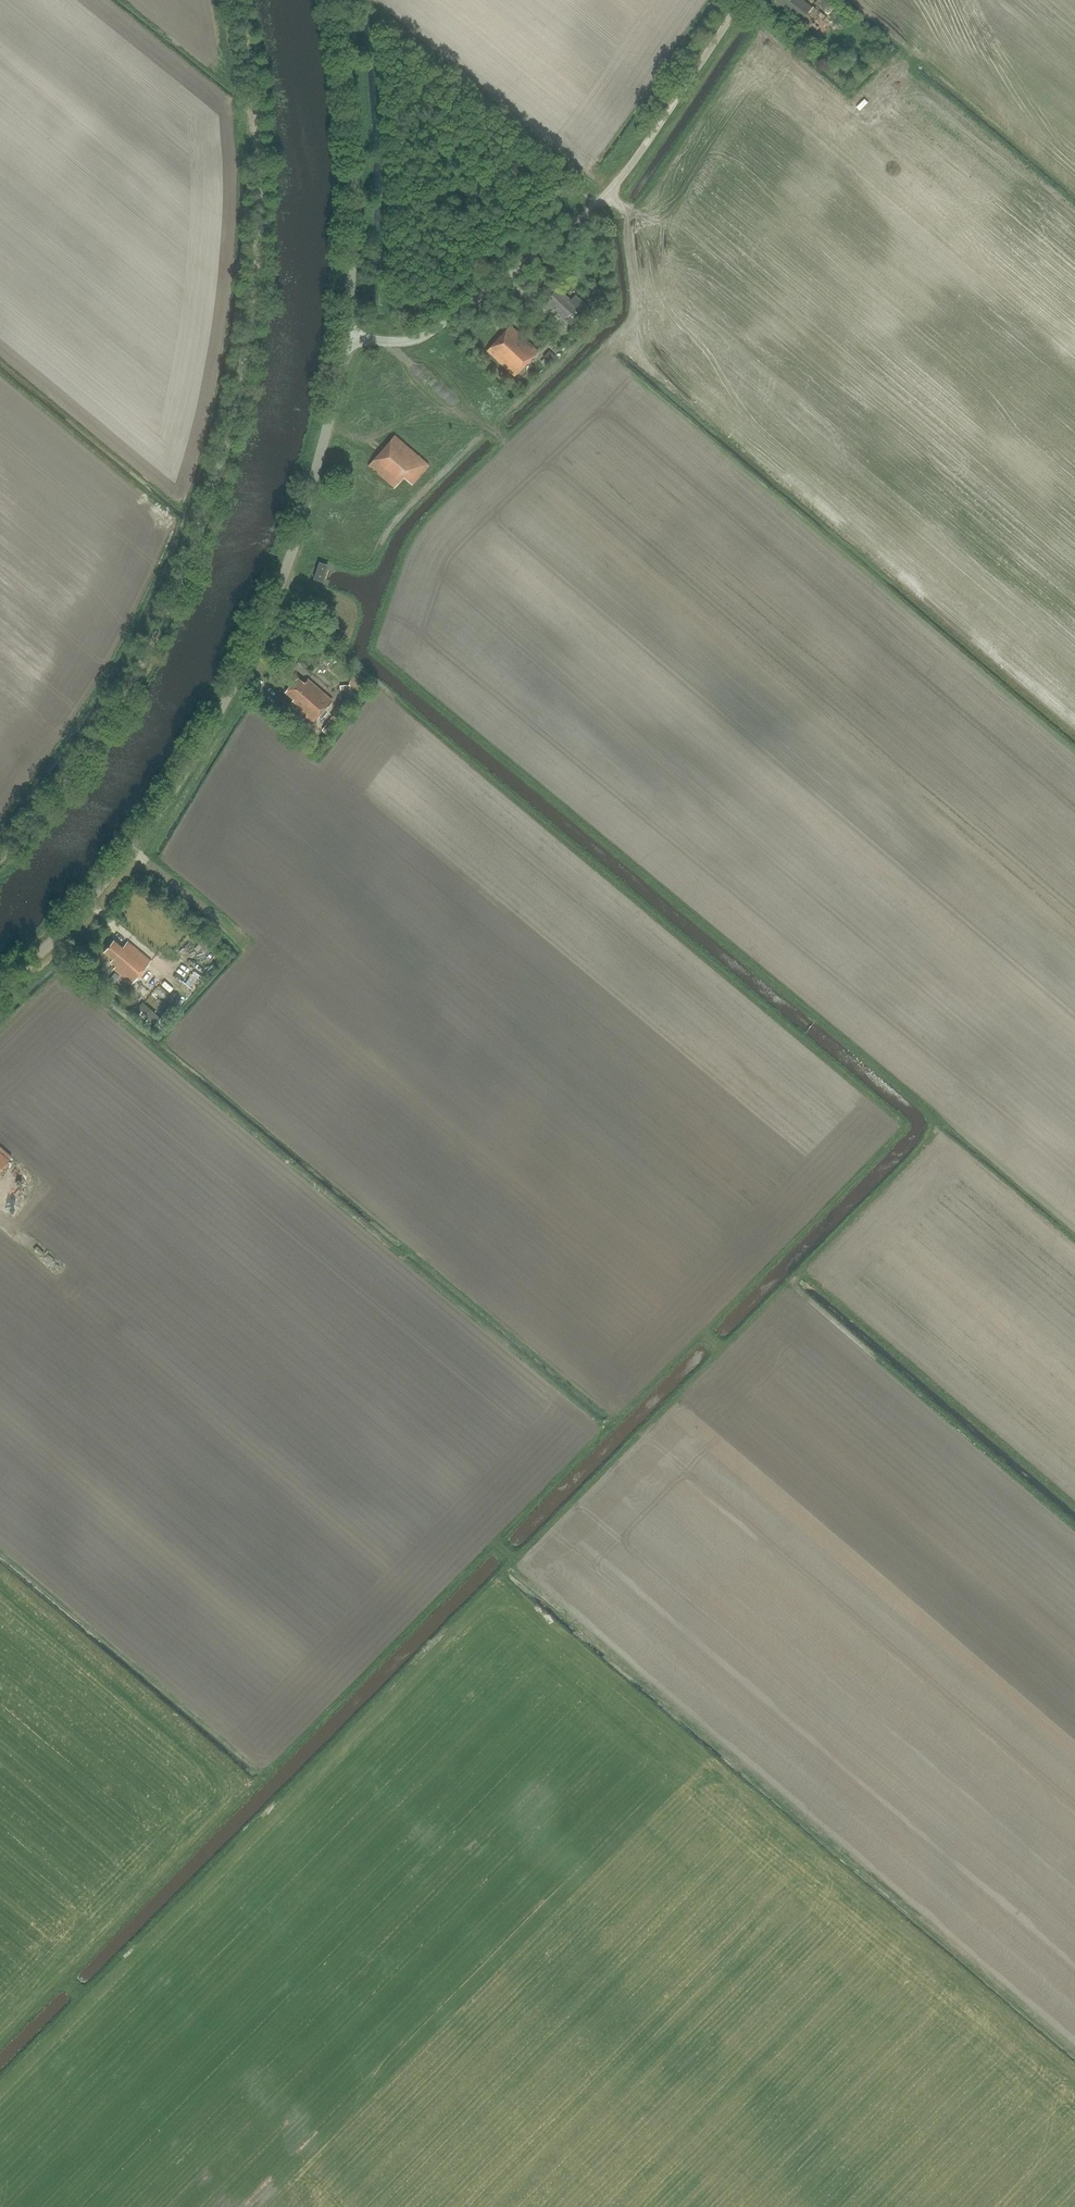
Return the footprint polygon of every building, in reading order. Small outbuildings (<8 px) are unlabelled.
[(790,8),(788,11),(816,32),(827,18),(803,0),(781,0),(790,8)] [(834,2),(831,0),(818,0),(815,4),(825,12),(834,2)] [(565,320),(575,309),(581,314),(588,307),(575,295),(570,301),(557,289),(548,298),(550,300),(547,303),(565,320)] [(514,377),(538,351),(510,325),(486,351),(514,377)] [(550,364),(556,358),(549,351),(543,358),(550,364)] [(412,485),(429,465),(394,436),(368,466),(394,488),(404,478),(412,485)] [(322,582),(327,566),(320,563),(315,579),(322,582)] [(297,678),(285,692),(293,700),(291,702),(297,708),(295,709),(312,724),(332,700),(308,680),(304,684),(297,678)] [(296,723),(300,718),(296,714),(292,719),(296,723)] [(328,723),(333,727),(338,721),(333,716),(328,723)] [(326,734),(332,727),(327,723),(322,730),(326,734)] [(306,731),(300,726),(297,730),(303,735),(306,731)] [(132,984),(151,961),(127,942),(123,948),(113,940),(103,952),(112,960),(110,962),(116,966),(113,969),(132,984)] [(173,996),(181,1005),(197,990),(188,981),(173,996)] [(161,1006),(165,1001),(152,991),(148,996),(161,1006)] [(9,1160),(0,1153),(0,1170),(9,1160)]
